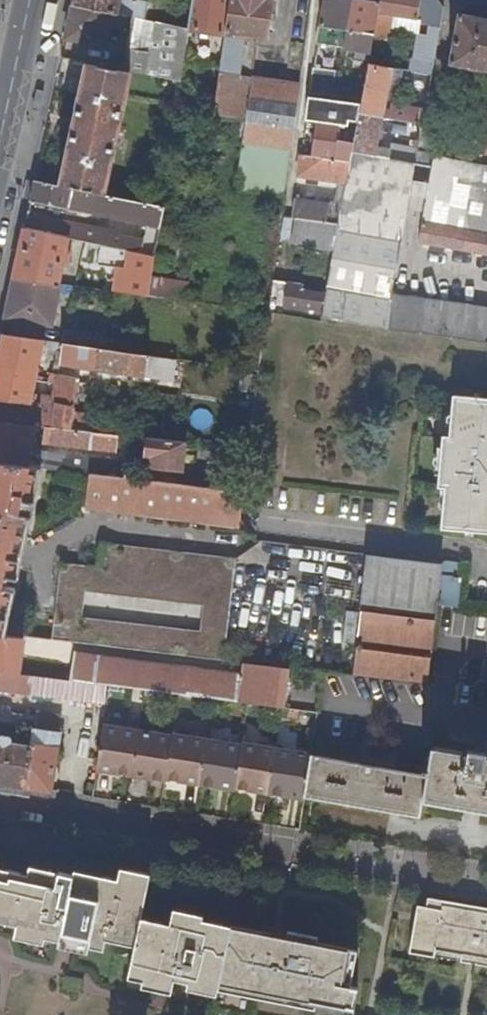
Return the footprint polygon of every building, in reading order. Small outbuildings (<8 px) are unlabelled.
[(147,21),(151,4),(133,0),(75,0),(74,5),(114,14),(136,19),(147,21)] [(221,67),(226,36),(231,0),(195,0),(190,31),(186,61),(221,67)] [(214,115),(239,119),(247,120),(245,140),(238,191),(286,197),(301,85),(252,78),(240,77),(245,41),(246,37),(267,40),(273,0),(272,0),(231,0),(226,36),(221,67),(214,115)] [(345,48),(353,0),(326,0),(318,44),(345,48)] [(372,52),(375,35),(382,2),(367,0),(353,0),(345,48),(372,52)] [(375,35),(392,38),(396,16),(418,20),(422,0),(382,0),(382,2),(375,35)] [(429,23),(441,24),(444,9),(438,0),(430,0),(427,22),(429,23)] [(114,14),(74,5),(67,40),(88,44),(90,39),(107,43),(114,14)] [(458,14),(450,65),(486,71),(486,19),(458,14)] [(132,73),(183,83),(186,61),(190,31),(179,28),(147,21),(136,19),(128,72),(132,73)] [(429,23),(423,61),(434,63),(441,24),(429,23)] [(240,77),(252,78),(258,43),(245,41),(240,77)] [(411,72),(432,76),(434,63),(423,61),(414,59),(411,72)] [(61,187),(105,196),(132,73),(128,72),(87,64),(61,187)] [(361,114),(382,118),(393,69),(370,65),(363,104),(361,113),(361,114)] [(315,69),(311,93),(333,95),(336,72),(315,69)] [(310,98),(308,112),(333,116),(334,110),(361,113),(363,104),(310,98)] [(395,120),(416,124),(418,110),(398,106),(395,120)] [(353,153),(374,157),(382,118),(361,114),(359,120),(355,144),(353,153)] [(247,120),(239,119),(236,139),(245,140),(247,120)] [(318,123),(313,157),(351,162),(353,153),(355,144),(344,141),(347,139),(349,127),(318,123)] [(389,160),(417,164),(418,157),(413,156),(414,150),(392,146),(389,160)] [(323,318),(402,332),(408,301),(401,300),(393,299),(409,211),(417,164),(389,160),(374,157),(353,153),(351,162),(347,184),(346,189),(344,202),(341,215),(339,225),(335,251),(327,297),(323,318)] [(302,155),(299,176),(310,178),(317,179),(347,184),(351,162),(313,157),(302,155)] [(480,163),(435,156),(435,160),(426,214),(424,223),(486,234),(486,164),(480,163)] [(418,157),(417,164),(424,166),(432,167),(433,160),(425,159),(418,157)] [(416,213),(426,214),(435,160),(433,160),(432,167),(424,166),(417,164),(409,211),(416,213)] [(165,208),(163,208),(105,196),(61,187),(36,181),(31,203),(69,210),(70,204),(73,206),(144,220),(147,226),(144,242),(123,238),(116,233),(29,215),(25,231),(69,240),(140,254),(156,257),(157,250),(165,208)] [(336,201),(338,201),(344,202),(346,189),(338,188),(336,201)] [(295,200),(293,218),(296,218),(339,225),(341,215),(336,214),(329,213),(330,204),(295,200)] [(311,248),(335,251),(339,225),(296,218),(293,242),(311,245),(311,248)] [(486,255),(486,234),(424,223),(422,223),(419,243),(486,255)] [(67,253),(69,240),(25,231),(15,280),(59,286),(63,266),(69,267),(71,254),(67,253)] [(149,298),(187,303),(190,283),(173,281),(177,254),(157,251),(156,257),(149,298)] [(134,296),(149,298),(156,257),(140,254),(136,281),(135,289),(134,296)] [(128,288),(135,289),(136,281),(129,279),(128,288)] [(15,280),(6,320),(53,327),(61,286),(59,286),(15,280)] [(322,321),(323,318),(327,297),(273,288),(270,314),(322,321)] [(486,344),(486,313),(408,301),(402,332),(486,344)] [(65,329),(62,344),(91,348),(93,333),(65,329)] [(176,361),(91,348),(62,344),(3,335),(0,348),(0,423),(37,427),(45,428),(89,433),(91,421),(74,418),(79,380),(52,375),(51,385),(56,385),(54,399),(48,398),(47,403),(58,404),(55,421),(39,418),(42,402),(43,397),(34,396),(36,382),(38,377),(44,349),(62,352),(60,365),(174,382),(176,361)] [(56,385),(51,385),(47,384),(45,397),(48,398),(54,399),(56,385)] [(453,396),(451,425),(456,426),(455,437),(444,436),(442,460),(445,461),(444,471),(442,471),(441,490),(451,490),(450,502),(444,502),(442,530),(486,534),(486,398),(453,396)] [(42,471),(92,477),(133,481),(134,468),(75,461),(75,458),(43,455),(42,457),(32,456),(37,427),(0,423),(0,465),(42,471)] [(89,433),(45,428),(44,445),(91,451),(92,435),(92,433),(89,433)] [(118,438),(92,435),(91,451),(116,454),(118,438)] [(183,471),(187,444),(149,439),(147,458),(153,458),(153,468),(183,471)] [(7,635),(42,471),(0,465),(0,634),(7,635)] [(133,481),(92,477),(88,509),(201,523),(203,515),(239,519),(242,494),(133,481)] [(203,515),(201,523),(238,527),(239,519),(203,515)] [(63,565),(60,591),(87,594),(202,607),(203,608),(231,611),(238,561),(104,546),(101,570),(63,565)] [(353,677),(429,685),(439,606),(459,608),(464,564),(448,562),(442,564),(369,555),(353,677)] [(60,591),(56,617),(84,620),(87,594),(60,591)] [(200,633),(228,636),(231,611),(203,608),(200,633)] [(56,617),(53,641),(224,661),(225,661),(228,636),(200,633),(84,620),(56,617)] [(14,674),(19,636),(7,635),(0,634),(0,673),(14,674)] [(89,684),(111,687),(272,708),(275,683),(237,678),(222,676),(93,659),(89,684)] [(224,661),(222,676),(237,678),(238,663),(225,661),(224,661)] [(238,663),(237,678),(275,683),(277,668),(238,663)] [(278,708),(283,668),(277,668),(275,683),(272,708),(278,708)] [(236,790),(305,800),(306,797),(312,757),(312,756),(242,745),(242,748),(173,737),(173,740),(104,729),(97,773),(166,784),(166,782),(235,792),(236,790)] [(52,792),(61,734),(32,730),(30,745),(13,743),(13,740),(11,737),(4,736),(1,737),(0,741),(0,784),(52,792)] [(306,797),(420,818),(423,800),(424,800),(424,799),(486,810),(486,757),(486,753),(469,750),(469,754),(432,748),(428,768),(424,767),(423,773),(428,774),(427,776),(312,757),(306,797)] [(18,924),(17,930),(104,949),(106,939),(136,945),(130,975),(175,985),(176,978),(219,988),(220,982),(233,924),(175,912),(172,923),(142,916),(151,873),(121,867),(119,878),(104,875),(103,880),(49,870),(48,873),(29,869),(27,874),(0,868),(0,920),(18,924)] [(430,897),(428,906),(420,904),(412,952),(437,956),(438,949),(464,954),(463,961),(486,965),(486,907),(430,897)] [(233,924),(220,982),(318,1002),(319,1001),(356,1008),(356,1005),(354,1005),(357,989),(359,989),(360,987),(352,985),(359,949),(319,941),(320,936),(290,930),(289,935),(233,924)] [(67,976),(64,988),(81,991),(83,980),(67,976)]
